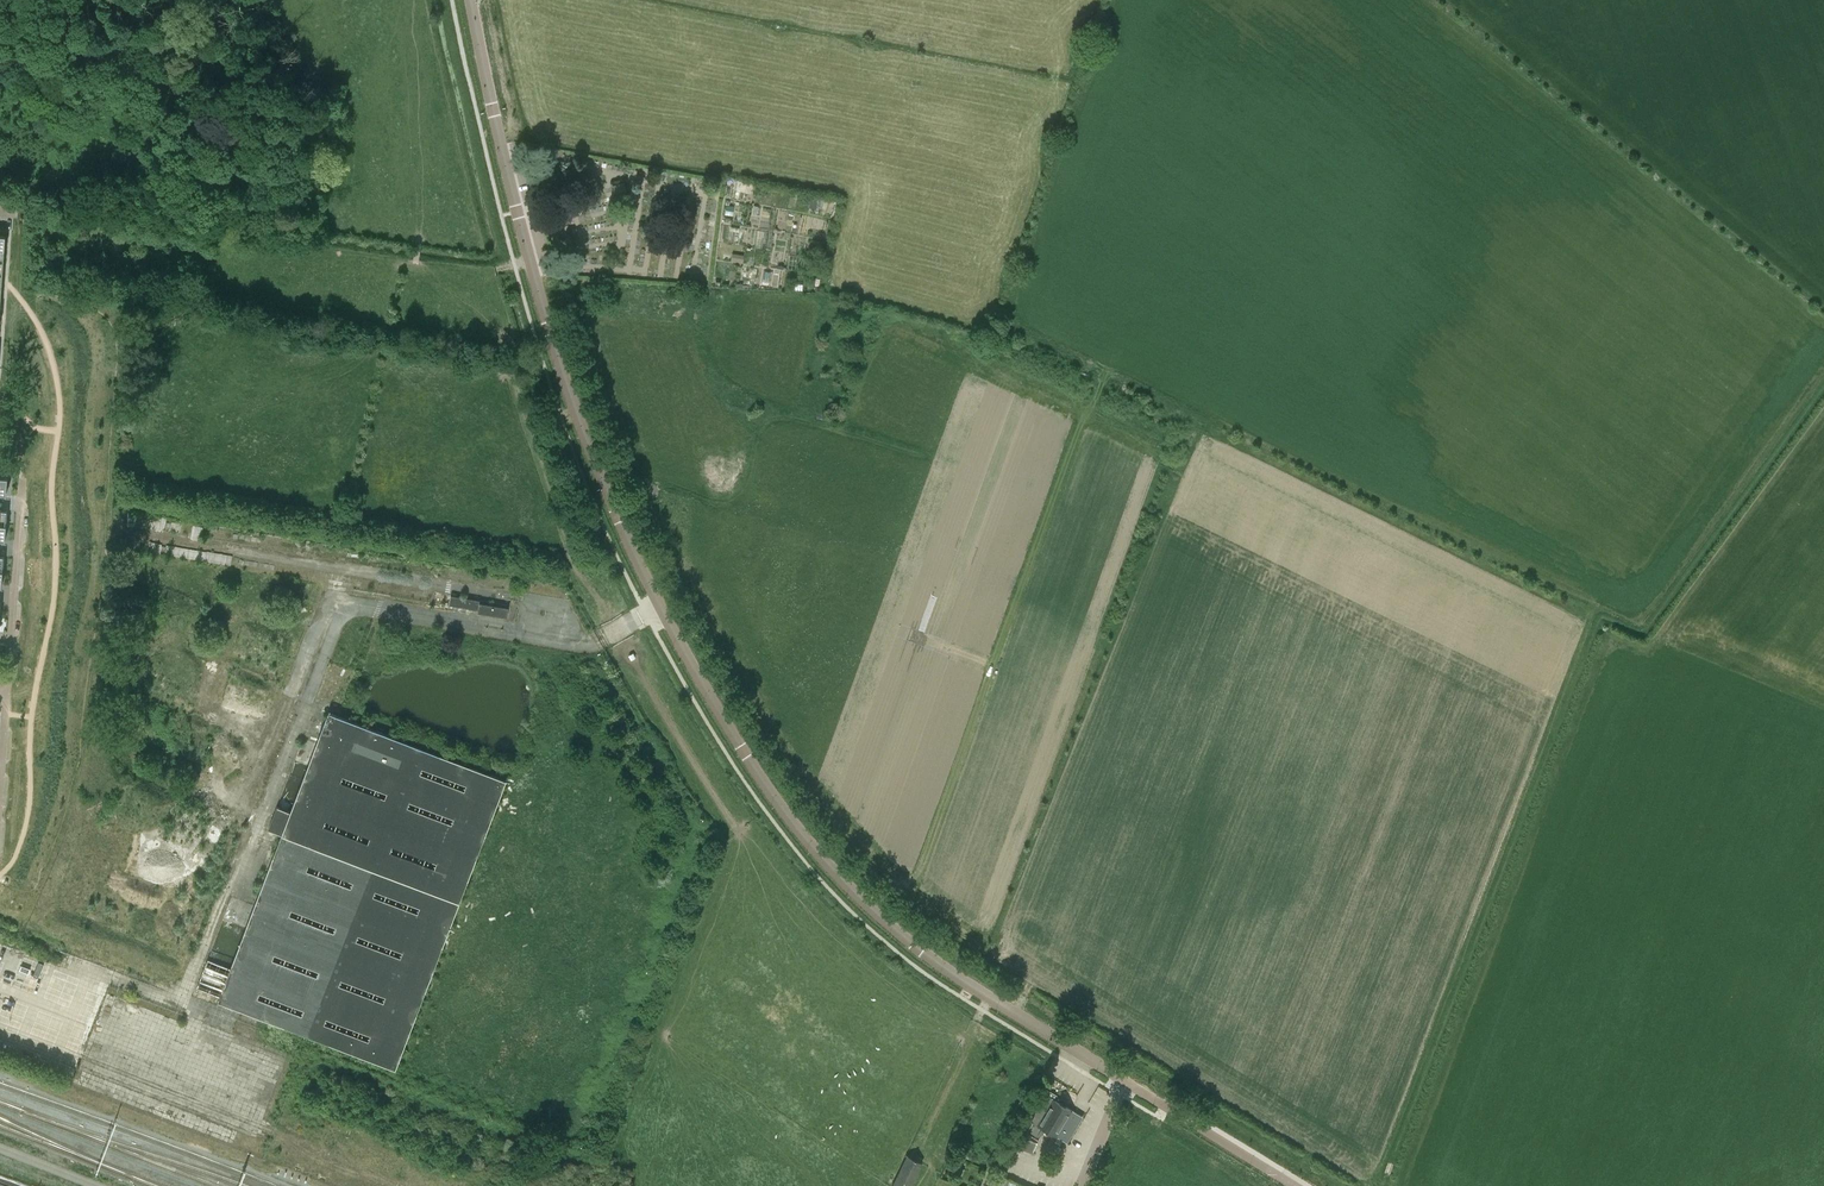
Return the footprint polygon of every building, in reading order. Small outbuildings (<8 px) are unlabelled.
[(624,182),(613,185),(615,193),(626,190),(624,182)] [(174,554),(212,560),(213,551),(175,546),(174,554)] [(479,608),(479,612),(508,615),(510,604),(451,596),(450,604),(479,608)] [(263,1017),(273,1021),(395,1068),(506,779),(328,712),(290,811),(277,806),(268,829),(282,834),(218,1000),(263,1017)] [(1082,1116),(1072,1110),(1065,1106),(1068,1100),(1044,1086),(1041,1091),(1046,1094),(1030,1120),(1031,1121),(1026,1131),(1038,1138),(1044,1129),(1056,1136),(1067,1142),(1082,1116)] [(1021,1112),(1029,1100),(1022,1096),(1015,1108),(1021,1112)] [(1032,1152),(1036,1142),(1023,1136),(1018,1146),(1032,1152)] [(891,1185),(911,1185),(921,1165),(923,1162),(907,1154),(891,1185)] [(963,1157),(955,1154),(953,1159),(961,1162),(961,1160),(963,1157)] [(1005,1185),(1009,1178),(1006,1177),(1002,1175),(999,1183),(1005,1185)]
